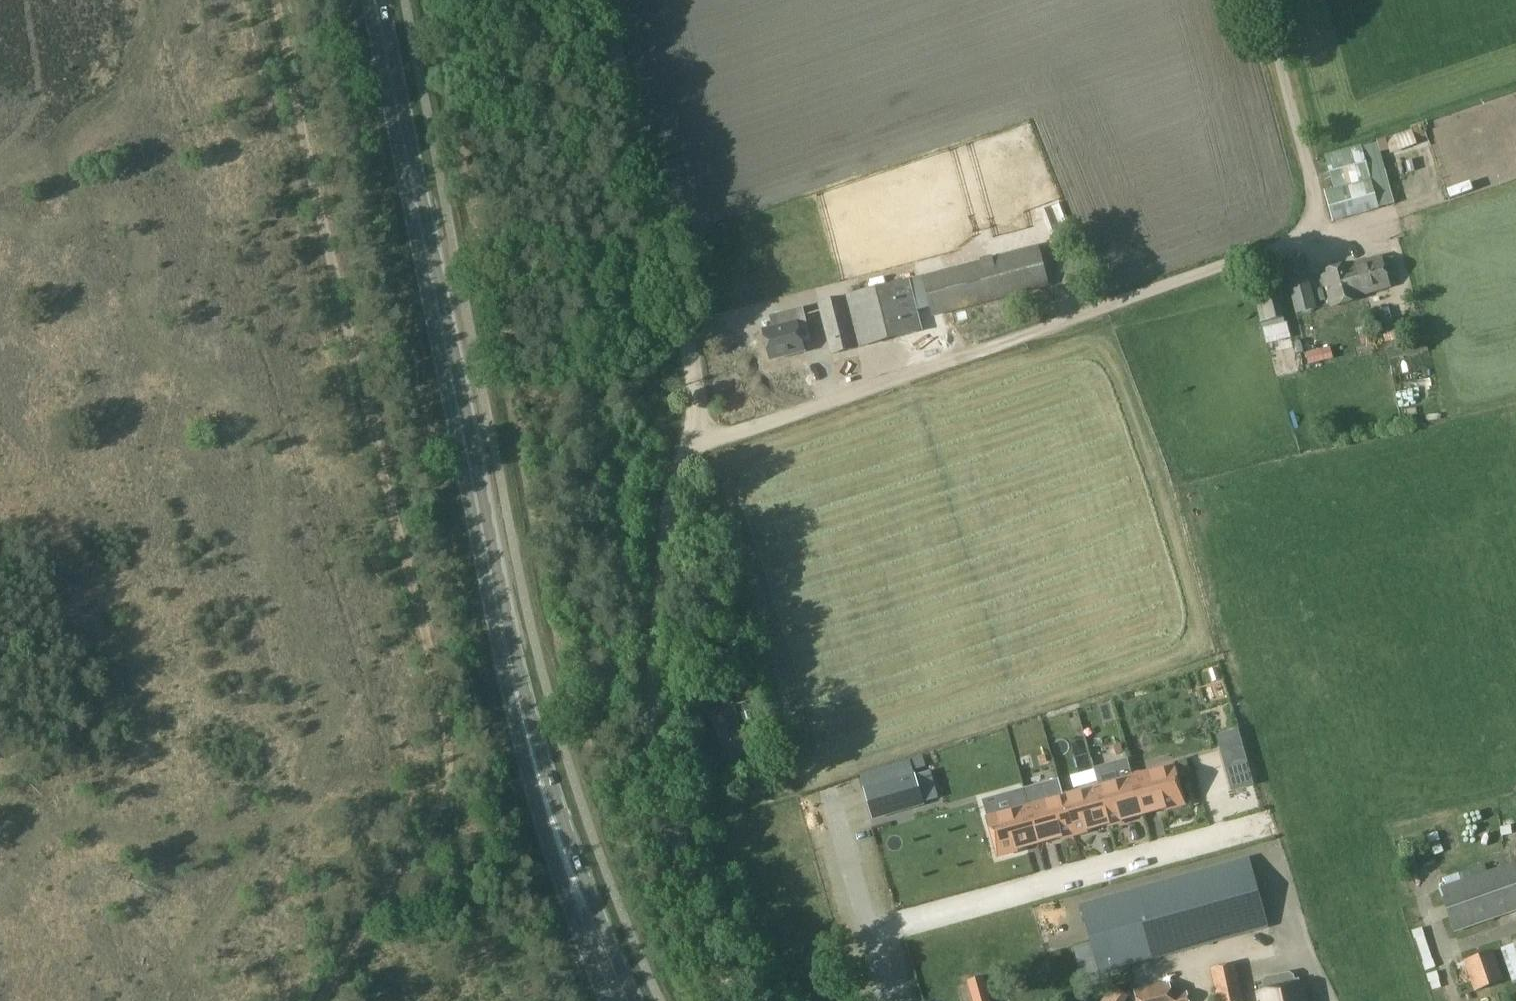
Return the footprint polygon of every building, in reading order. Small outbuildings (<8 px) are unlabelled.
[(1334,189),(1325,192),(1333,219),(1333,222),(1379,210),(1379,208),(1396,203),(1382,152),(1379,142),(1362,147),(1330,155),(1325,157),(1332,180),(1334,189)] [(924,275),(921,276),(930,307),(933,317),(1053,287),(1041,245),(924,275)] [(1304,257),(1282,264),(1295,314),(1317,309),(1304,257)] [(1353,263),(1321,272),(1330,307),(1360,299),(1359,295),(1389,287),(1387,278),(1398,275),(1393,258),(1382,261),(1382,258),(1354,266),(1353,263)] [(921,276),(912,278),(920,309),(930,307),(921,276)] [(912,278),(819,303),(832,355),(925,331),(920,309),(912,278)] [(1260,298),(1257,299),(1262,322),(1266,338),(1268,337),(1289,333),(1285,317),(1280,294),(1260,298)] [(773,328),(764,330),(771,358),(804,349),(802,342),(811,339),(802,307),(770,316),(773,328)] [(1389,308),(1373,311),(1379,336),(1384,335),(1386,343),(1391,342),(1389,333),(1395,332),(1389,308)] [(1370,345),(1368,334),(1359,336),(1362,347),(1370,345)] [(731,706),(711,712),(725,759),(765,747),(759,726),(740,732),(731,706)] [(1244,742),(1224,747),(1232,775),(1251,770),(1244,742)] [(1120,761),(1096,767),(1101,784),(1112,824),(1133,818),(1132,816),(1144,813),(1134,775),(1129,758),(1120,761)] [(1175,764),(1134,775),(1144,813),(1156,810),(1157,812),(1186,804),(1175,764)] [(916,775),(879,785),(888,817),(925,806),(924,805),(916,777),(916,775)] [(1059,778),(1023,789),(1027,804),(1038,842),(1052,838),(1052,840),(1075,834),(1064,794),(1059,778)] [(1101,784),(1064,794),(1075,834),(1089,830),(1089,828),(1097,826),(1108,823),(1109,825),(1112,824),(1101,784)] [(1027,804),(988,815),(999,855),(1028,847),(1028,845),(1038,842),(1027,804)] [(1166,880),(1082,904),(1084,908),(1085,912),(1087,919),(1091,933),(1095,947),(1099,960),(1103,973),(1186,950),(1269,926),(1261,899),(1253,871),(1251,864),(1249,857),(1166,880)] [(1439,890),(1454,933),(1515,911),(1515,863),(1487,873),(1447,887),(1439,890)] [(1493,952),(1464,961),(1473,991),(1504,982),(1493,952)] [(1212,970),(1215,989),(1218,1000),(1243,1000),(1236,966),(1213,970),(1212,970)] [(1257,993),(1259,1000),(1308,1000),(1305,984),(1301,985),(1300,981),(1296,982),(1295,978),(1290,974),(1268,978),(1264,983),(1264,988),(1260,989),(1261,992),(1257,993)] [(968,982),(973,1000),(990,1000),(984,979),(970,981),(968,982)] [(1135,991),(1138,1000),(1173,1000),(1172,999),(1171,995),(1167,982),(1135,991)]
